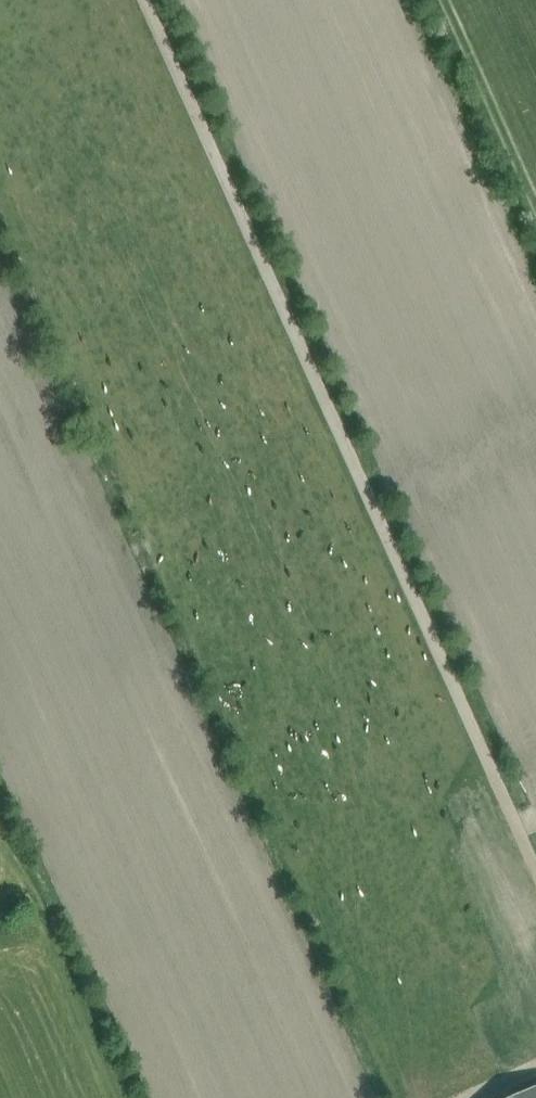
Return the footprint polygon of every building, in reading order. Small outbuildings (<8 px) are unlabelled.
[(512,1097),(535,1097),(535,1087),(512,1097)]
